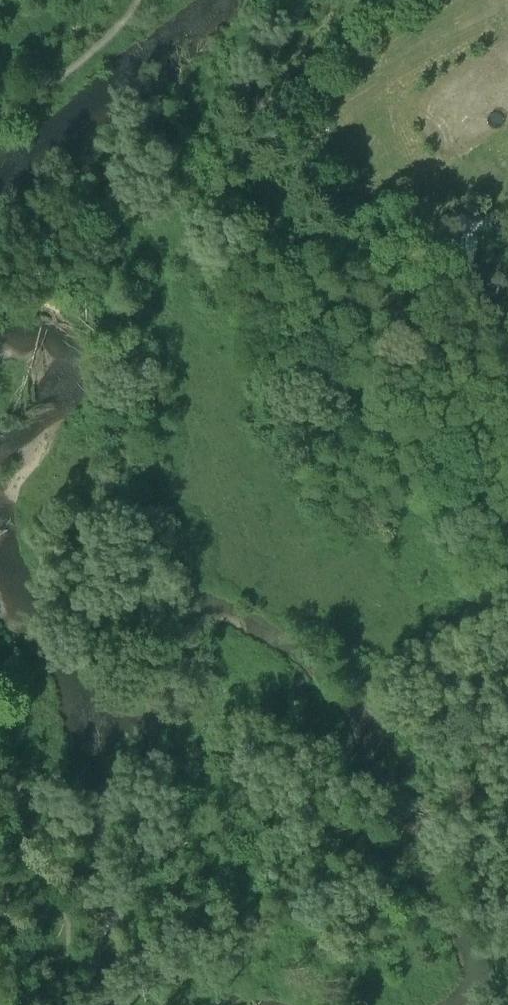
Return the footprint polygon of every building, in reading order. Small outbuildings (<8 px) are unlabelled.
[(478,229),(480,216),(461,213),(459,226),(478,229)]
